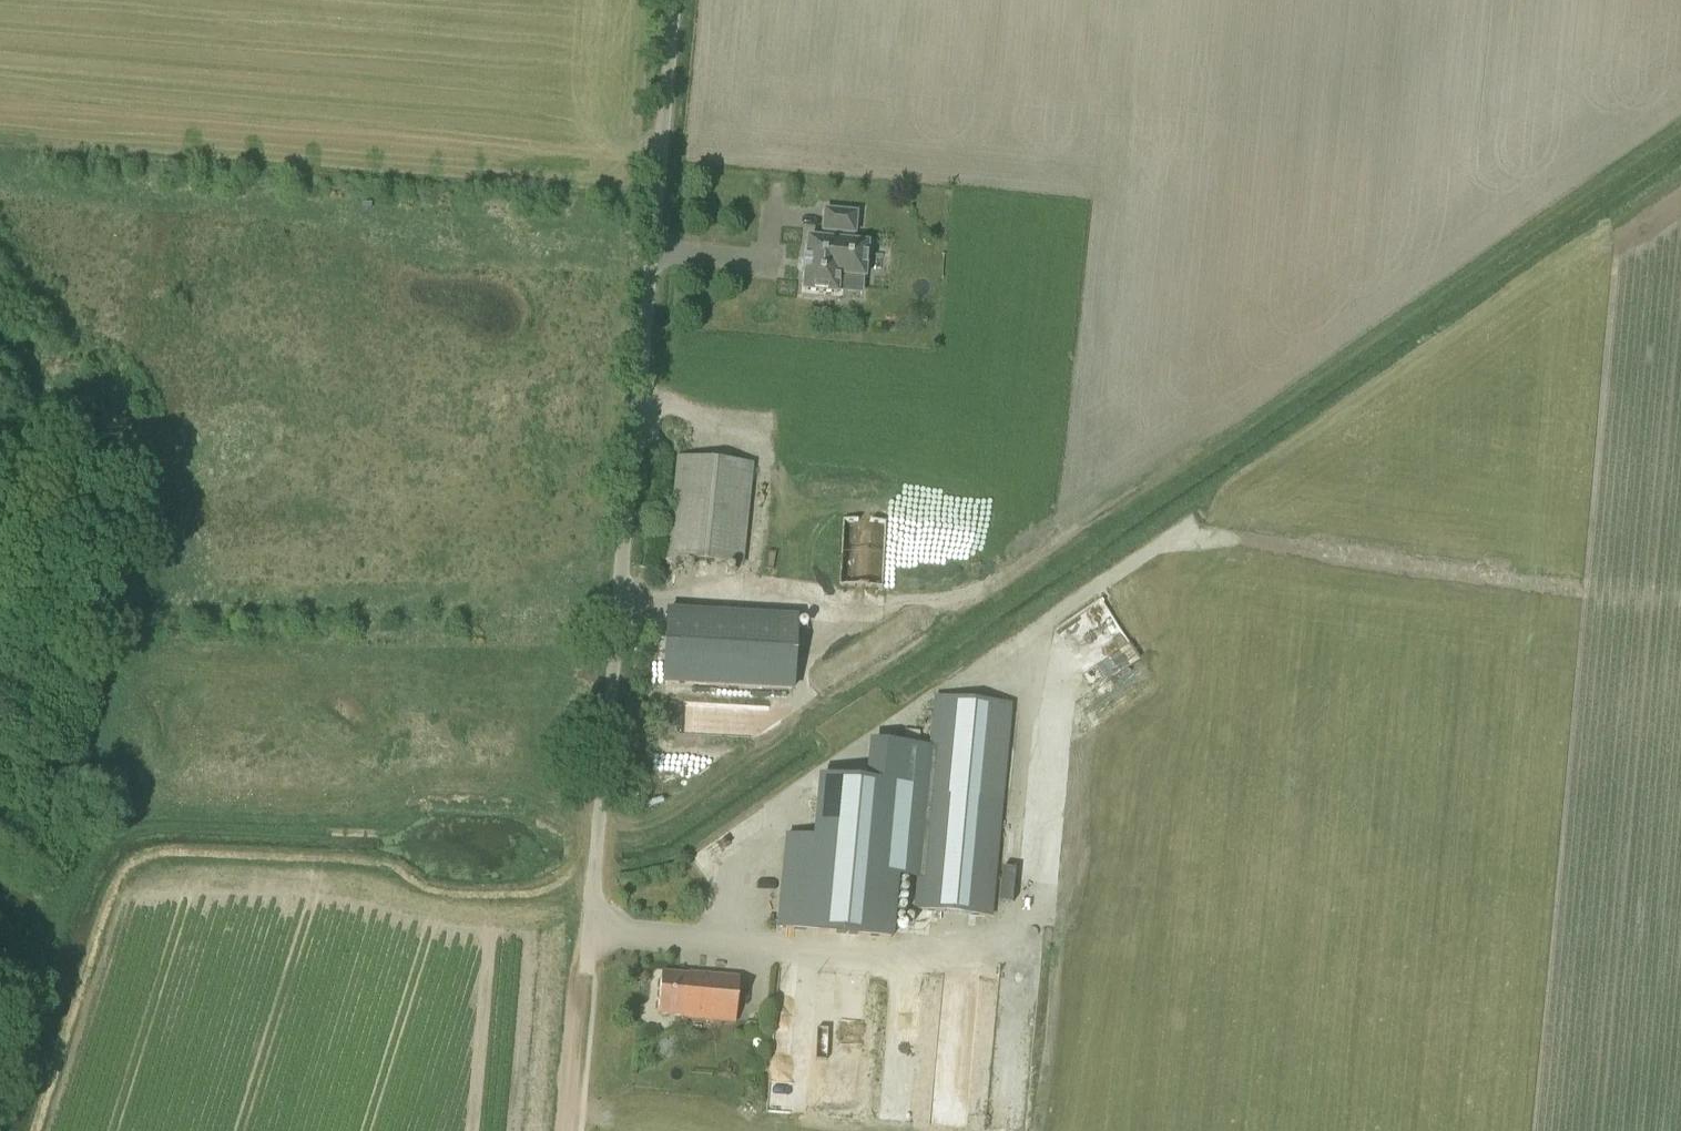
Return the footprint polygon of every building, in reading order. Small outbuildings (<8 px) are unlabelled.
[(844,242),(845,235),(856,235),(857,213),(846,212),(824,211),(823,231),(825,231),(824,240),(808,239),(807,257),(805,257),(804,272),(806,272),(805,290),(841,293),(842,279),(866,280),(868,244),(844,242)] [(667,559),(744,567),(755,464),(677,456),(667,559)] [(838,587),(885,590),(888,520),(842,518),(838,587)] [(797,618),(665,611),(661,687),(793,694),(797,618)] [(786,840),(778,928),(892,939),(898,877),(918,878),(915,911),(990,917),(1008,706),(935,700),(925,809),(817,798),(812,841),(789,838),(786,840)] [(685,1018),(685,1019),(736,1024),(739,978),(663,971),(659,1015),(685,1018)] [(1022,1069),(1019,1084),(1038,1087),(1041,1073),(1022,1069)]
